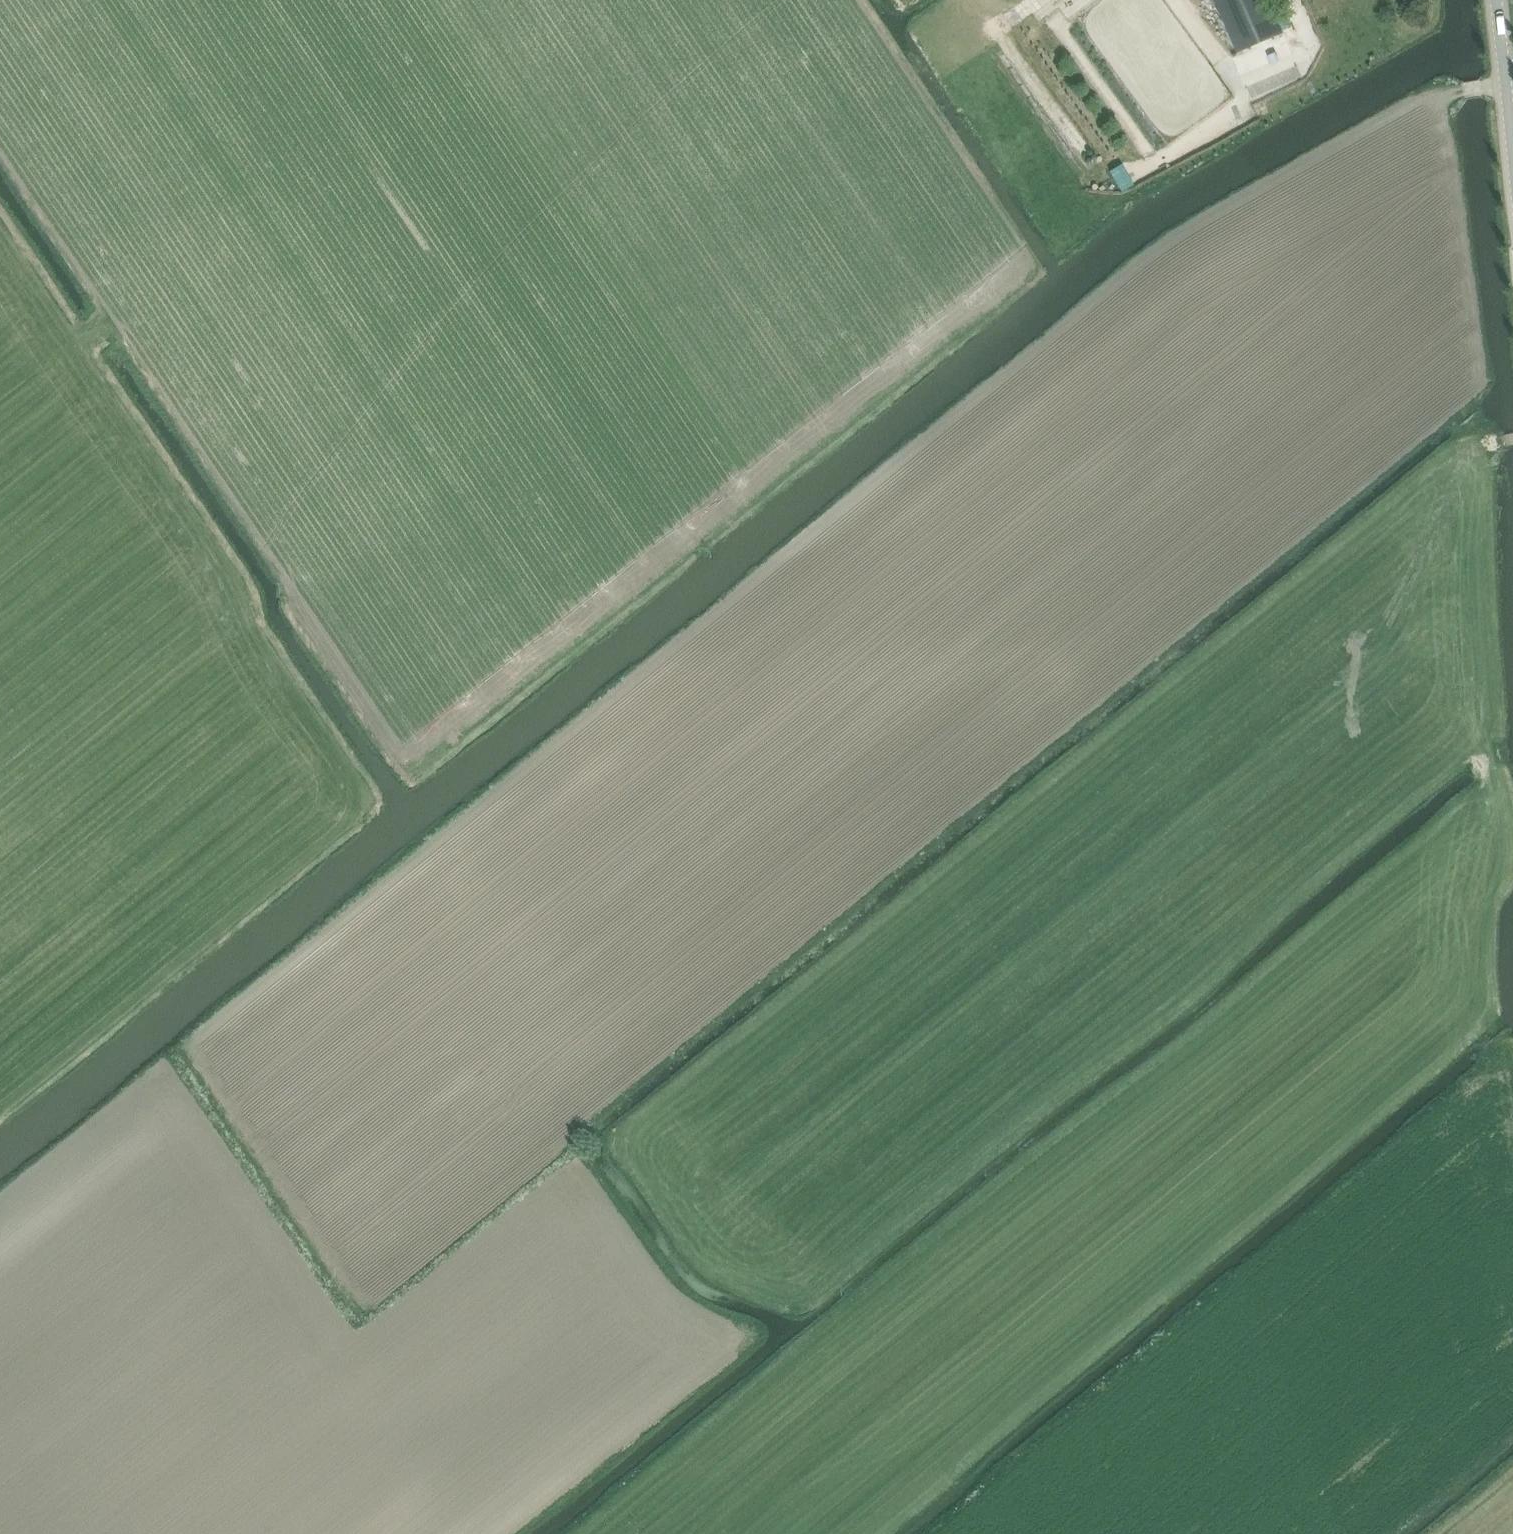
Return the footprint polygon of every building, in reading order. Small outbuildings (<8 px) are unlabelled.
[(1238,52),(1282,32),(1269,0),(1216,0),(1238,52)]
